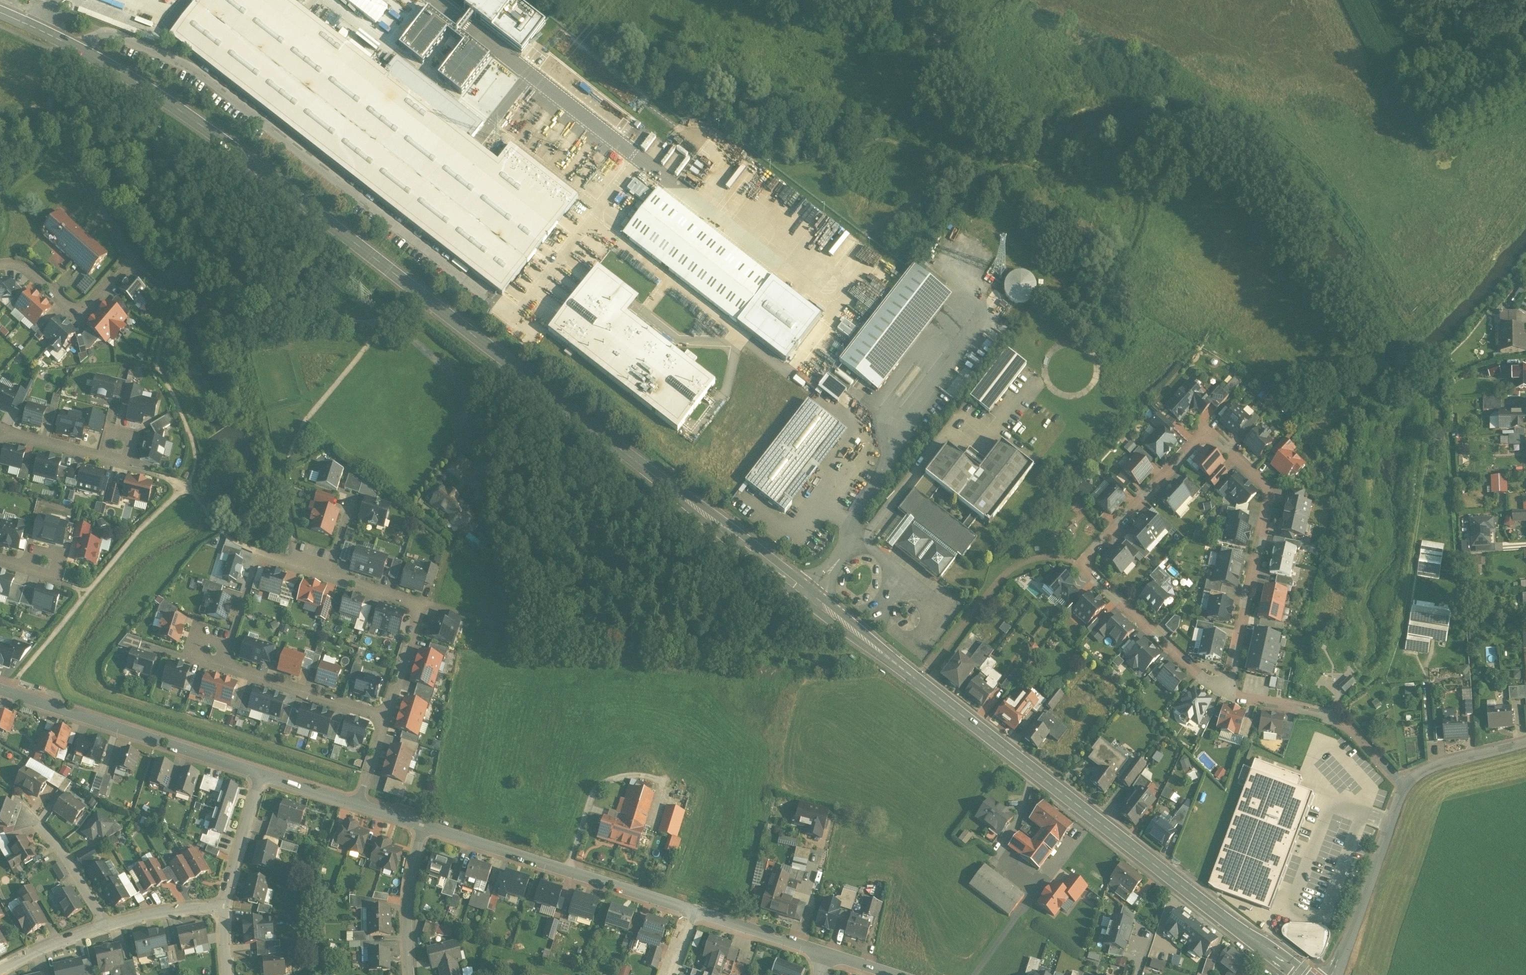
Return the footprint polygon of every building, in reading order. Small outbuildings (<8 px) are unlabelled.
[(170,36),(203,62),(497,290),(502,294),(564,214),(497,162),(470,141),(383,73),(289,0),(198,0),(170,36)] [(544,24),(514,0),(471,0),(465,8),(522,52),(544,24)] [(437,78),(461,96),(491,57),(428,9),(399,47),(422,64),(447,32),(463,44),(437,78)] [(624,136),(637,119),(547,49),(534,67),(624,136)] [(483,124),(396,57),(383,73),(470,141),(483,124)] [(651,135),(641,148),(645,152),(656,138),(651,135)] [(717,206),(754,156),(737,144),(700,193),(717,206)] [(578,197),(510,145),(497,162),(564,214),(578,197)] [(688,155),(678,147),(676,150),(686,157),(688,155)] [(673,148),(661,164),(663,166),(675,149),(673,148)] [(687,158),(674,174),(677,176),(690,160),(687,158)] [(771,278),(657,189),(622,234),(736,323),(771,278)] [(107,254),(60,212),(41,233),(89,275),(107,254)] [(914,267),(841,362),(877,390),(951,296),(914,267)] [(636,304),(595,272),(549,331),(677,431),(715,383),(627,315),(636,304)] [(1025,274),(1020,273),(1014,274),(1009,277),(1006,282),(1004,287),(1005,293),(1007,298),(1012,302),(1017,304),(1023,304),(1028,301),(1032,298),(1035,292),(1035,287),(1034,281),(1030,277),(1025,274)] [(132,277),(128,282),(126,281),(122,286),(124,287),(119,291),(134,304),(146,290),(138,283),(132,277)] [(157,289),(143,278),(138,283),(146,290),(152,295),(157,289)] [(821,317),(771,278),(736,323),(786,362),(821,317)] [(0,279),(0,298),(8,298),(8,283),(8,280),(1,280),(0,279)] [(16,284),(16,283),(8,283),(8,298),(16,298),(17,296),(22,291),(16,284)] [(162,286),(157,289),(167,299),(171,295),(162,286)] [(35,294),(31,291),(23,301),(16,308),(16,309),(26,317),(42,299),(35,294)] [(16,298),(7,308),(12,313),(16,309),(16,308),(23,301),(17,296),(16,298)] [(42,299),(26,317),(35,325),(35,326),(42,318),(51,309),(47,306),(48,305),(42,299)] [(117,311),(108,303),(97,315),(119,334),(125,328),(121,324),(126,319),(120,314),(117,311)] [(124,303),(117,311),(120,314),(127,306),(124,303)] [(1517,314),(1504,314),(1504,313),(1500,313),(1500,316),(1502,316),(1502,325),(1506,325),(1506,328),(1517,329),(1517,314)] [(119,334),(97,315),(87,326),(89,328),(100,338),(105,342),(110,337),(114,340),(119,334)] [(1506,328),(1506,325),(1502,325),(1502,316),(1500,316),(1500,353),(1525,353),(1525,337),(1523,337),(1523,329),(1517,329),(1506,328)] [(50,329),(44,335),(45,336),(53,343),(68,326),(68,327),(69,325),(60,317),(50,329)] [(42,318),(35,326),(35,325),(31,330),(36,335),(45,325),(47,323),(42,318)] [(36,335),(34,337),(39,341),(45,336),(44,335),(50,329),(45,325),(36,335)] [(68,327),(68,326),(53,343),(50,346),(55,350),(58,353),(61,349),(75,333),(68,327)] [(100,338),(89,328),(82,335),(83,339),(85,347),(86,350),(91,349),(100,338)] [(67,354),(61,349),(58,353),(55,350),(50,355),(58,363),(67,354)] [(1007,350),(970,398),(989,413),(1026,365),(1007,350)] [(87,353),(81,354),(78,355),(81,364),(88,358),(87,353)] [(1499,367),(1488,370),(1490,376),(1501,373),(1499,367)] [(853,381),(838,369),(836,370),(835,371),(835,373),(850,385),(851,385),(852,384),(853,383),(853,381)] [(1513,370),(1513,391),(1525,391),(1525,370),(1513,370)] [(829,375),(819,388),(839,403),(849,390),(829,375)] [(110,380),(104,378),(104,379),(97,377),(92,395),(99,396),(98,397),(105,399),(105,398),(112,400),(112,397),(116,382),(115,382),(109,380),(110,380)] [(14,393),(16,389),(28,394),(33,383),(29,381),(24,390),(3,379),(0,385),(0,386),(14,393)] [(127,382),(116,380),(115,382),(116,382),(112,397),(122,400),(126,386),(127,382)] [(1191,381),(1165,409),(1168,411),(1177,420),(1178,421),(1189,409),(1197,409),(1202,413),(1210,404),(1203,397),(1203,396),(1197,390),(1199,388),(1191,381)] [(8,412),(11,406),(17,395),(14,393),(0,386),(0,409),(8,412)] [(140,390),(126,386),(122,400),(121,404),(131,406),(133,397),(138,398),(140,390)] [(1219,387),(1208,398),(1217,407),(1216,409),(1228,396),(1219,387)] [(28,394),(16,389),(14,393),(17,395),(11,406),(20,411),(28,394)] [(54,395),(51,407),(57,409),(60,397),(54,395)] [(138,398),(133,397),(131,406),(127,420),(142,424),(144,416),(153,418),(157,403),(138,398)] [(1501,398),(1483,398),(1483,410),(1501,410),(1501,398)] [(847,430),(807,401),(745,482),(784,512),(847,430)] [(45,409),(29,405),(24,423),(40,428),(42,423),(46,410),(45,409)] [(51,407),(46,405),(45,409),(46,410),(42,423),(53,426),(57,409),(51,407)] [(1162,417),(1151,406),(1151,407),(1158,414),(1151,421),(1159,429),(1160,428),(1165,433),(1172,426),(1172,425),(1162,417)] [(1234,407),(1221,421),(1236,435),(1249,421),(1234,407)] [(1177,420),(1168,411),(1162,417),(1172,425),(1172,426),(1177,420)] [(86,419),(62,413),(57,433),(81,439),(84,430),(87,419),(86,419)] [(105,417),(87,413),(86,419),(87,419),(84,430),(100,434),(105,417)] [(1489,429),(1495,429),(1500,429),(1500,414),(1494,414),(1489,418),(1489,429)] [(1512,414),(1500,414),(1500,429),(1495,429),(1515,429),(1524,429),(1524,427),(1522,427),(1522,418),(1512,418),(1512,414)] [(165,417),(150,426),(155,434),(154,435),(153,439),(162,441),(164,433),(163,430),(170,426),(165,417)] [(1253,426),(1241,439),(1245,443),(1258,430),(1253,426)] [(1159,429),(1145,444),(1159,458),(1164,453),(1167,453),(1170,450),(1170,446),(1175,442),(1165,433),(1160,428),(1159,429)] [(1245,443),(1260,457),(1272,443),(1268,439),(1269,438),(1263,433),(1262,434),(1258,430),(1245,443)] [(1515,435),(1509,436),(1509,443),(1525,443),(1525,435),(1515,435)] [(153,439),(146,437),(140,460),(159,465),(161,456),(163,457),(165,451),(162,450),(164,442),(162,441),(153,439)] [(1284,439),(1272,453),(1279,459),(1287,450),(1292,454),(1296,450),(1284,439)] [(955,453),(947,446),(925,475),(935,483),(924,498),(914,490),(899,510),(914,522),(957,556),(961,558),(977,539),(967,531),(978,517),(988,525),(1033,468),(1001,442),(986,462),(979,471),(962,458),(958,455),(959,454),(956,451),(955,453)] [(25,452),(5,447),(1,464),(19,469),(21,469),(22,465),(25,452)] [(1207,447),(1193,462),(1209,476),(1209,477),(1219,466),(1223,462),(1207,447)] [(1146,453),(1140,448),(1134,454),(1136,456),(1140,459),(1146,453)] [(986,462),(969,449),(962,458),(979,471),(986,462)] [(1279,459),(1273,465),(1287,478),(1293,472),(1296,475),(1305,466),(1292,454),(1287,450),(1279,459)] [(1153,460),(1146,453),(1140,459),(1148,466),(1153,460)] [(46,458),(39,456),(34,475),(55,481),(56,481),(59,467),(61,461),(54,460),(54,458),(47,456),(46,458)] [(461,456),(449,471),(459,479),(471,464),(461,456)] [(1140,459),(1136,456),(1123,469),(1139,484),(1152,470),(1148,466),(1140,459)] [(344,471),(320,463),(320,464),(317,473),(316,474),(320,475),(316,485),(337,492),(337,491),(343,471),(344,471)] [(29,467),(22,465),(21,469),(19,469),(17,479),(26,481),(29,467)] [(1219,466),(1209,477),(1209,476),(1207,479),(1215,487),(1225,475),(1225,476),(1227,474),(1219,466)] [(70,470),(59,467),(56,481),(55,481),(54,484),(65,487),(66,485),(70,470)] [(82,470),(70,467),(70,470),(66,485),(78,488),(82,470)] [(104,473),(83,468),(82,470),(78,488),(99,494),(104,473)] [(362,484),(349,474),(344,489),(359,494),(362,484)] [(1127,488),(1114,475),(1107,482),(1111,486),(1121,494),(1127,488)] [(1225,476),(1214,488),(1224,497),(1227,493),(1224,490),(1232,481),(1225,476)] [(1256,493),(1237,476),(1232,481),(1224,490),(1227,493),(1238,503),(1241,504),(1244,504),(1247,502),(1256,493)] [(1507,476),(1492,476),(1492,493),(1500,493),(1499,488),(1507,487),(1507,476)] [(145,481),(135,479),(135,480),(128,478),(125,491),(123,497),(147,503),(152,484),(145,482),(145,481)] [(374,486),(363,478),(362,484),(359,494),(358,495),(367,497),(366,499),(374,501),(376,496),(372,492),(374,486)] [(1200,490),(1187,478),(1179,486),(1189,495),(1188,496),(1192,499),(1200,490)] [(1179,486),(1174,482),(1159,498),(1174,512),(1188,496),(1189,495),(1179,486)] [(122,489),(110,486),(106,502),(118,505),(119,501),(122,501),(123,497),(125,491),(122,490),(122,489)] [(1111,486),(1097,501),(1111,514),(1125,499),(1121,494),(1111,486)] [(467,508),(456,499),(458,497),(451,492),(449,494),(442,489),(432,502),(440,508),(450,515),(464,526),(466,527),(473,517),(465,511),(467,508)] [(1302,490),(1290,489),(1287,501),(1288,501),(1289,500),(1299,503),(1302,490)] [(334,497),(318,492),(315,502),(331,507),(334,497)] [(374,501),(366,499),(364,507),(365,508),(364,512),(362,511),(359,519),(368,522),(368,523),(376,526),(376,525),(383,527),(390,506),(374,501)] [(1299,503),(1289,500),(1288,501),(1287,510),(1286,516),(1308,521),(1311,505),(1299,503)] [(338,512),(319,506),(316,514),(314,513),(312,521),(314,521),(311,529),(330,535),(338,512)] [(1249,512),(1236,509),(1235,515),(1248,518),(1249,512)] [(1513,512),(1514,520),(1514,521),(1525,521),(1525,512),(1513,512)] [(1147,513),(1141,520),(1140,520),(1139,520),(1137,523),(1154,539),(1164,529),(1155,520),(1147,513)] [(1235,515),(1229,514),(1229,515),(1227,524),(1246,528),(1248,518),(1235,515)] [(1173,528),(1159,515),(1155,520),(1164,529),(1168,533),(1173,528)] [(1308,521),(1286,516),(1285,523),(1284,523),(1282,531),(1282,532),(1294,535),(1304,537),(1308,521)] [(67,524),(39,517),(34,538),(62,545),(63,541),(68,524),(67,524)] [(1493,519),(1472,520),(1473,545),(1490,545),(1489,529),(1493,529),(1493,519)] [(2,523),(0,531),(0,532),(0,545),(3,545),(4,547),(9,548),(10,547),(18,549),(25,525),(14,522),(13,525),(3,523),(2,523)] [(957,556),(914,522),(896,546),(939,579),(957,556)] [(76,526),(67,523),(67,524),(68,524),(63,541),(72,543),(73,538),(76,526)] [(1154,539),(1137,523),(1134,526),(1135,527),(1128,534),(1136,541),(1145,549),(1154,539)] [(81,540),(82,538),(87,539),(90,527),(77,524),(76,526),(73,538),(81,540)] [(1227,524),(1225,533),(1227,534),(1226,542),(1246,546),(1250,528),(1246,528),(1227,524)] [(1294,535),(1282,532),(1282,531),(1281,531),(1279,538),(1285,539),(1293,541),(1294,535)] [(1136,541),(1128,534),(1123,539),(1125,541),(1126,541),(1131,546),(1136,541)] [(87,539),(82,538),(81,540),(80,545),(79,545),(77,553),(78,553),(76,560),(94,565),(100,543),(87,539)] [(1293,541),(1285,539),(1284,547),(1297,549),(1297,550),(1298,550),(1301,548),(1302,543),(1293,541)] [(1131,546),(1126,541),(1125,541),(1119,548),(1132,560),(1138,553),(1139,553),(1131,546)] [(1145,549),(1136,541),(1131,546),(1139,553),(1138,553),(1144,559),(1149,553),(1145,549)] [(1443,544),(1423,541),(1418,572),(1439,575),(1443,544)] [(238,549),(225,542),(224,546),(237,550),(238,549)] [(345,543),(340,560),(347,562),(353,545),(345,543)] [(1119,548),(1116,545),(1104,558),(1121,573),(1133,560),(1132,560),(1119,548)] [(1284,547),(1277,545),(1276,550),(1275,550),(1273,557),(1274,557),(1274,560),(1293,564),(1295,556),(1296,556),(1297,550),(1297,549),(1284,547)] [(237,550),(224,546),(222,554),(229,557),(239,560),(241,552),(237,550)] [(373,554),(358,549),(351,570),(358,572),(359,571),(366,573),(373,554)] [(387,558),(373,554),(366,573),(373,576),(374,577),(380,579),(387,558)] [(1242,559),(1220,554),(1217,568),(1240,573),(1240,571),(1239,570),(1242,559)] [(239,560),(229,557),(227,564),(223,563),(221,570),(225,572),(222,579),(236,583),(239,576),(241,576),(243,569),(241,568),(243,561),(239,560)] [(394,560),(388,577),(397,579),(402,562),(394,560)] [(1293,564),(1274,560),(1273,563),(1272,562),(1271,569),(1272,569),(1270,575),(1277,576),(1291,579),(1291,578),(1292,572),(1291,572),(1293,564)] [(438,570),(425,566),(424,572),(428,573),(424,584),(433,587),(438,570)] [(424,572),(407,567),(401,586),(422,592),(424,584),(428,573),(424,572)] [(1170,578),(1158,567),(1149,577),(1155,582),(1153,584),(1159,590),(1170,578)] [(1240,573),(1217,568),(1214,581),(1214,582),(1222,584),(1236,587),(1238,576),(1239,576),(1240,573)] [(1057,569),(1043,584),(1044,586),(1042,588),(1051,596),(1053,594),(1058,598),(1060,596),(1070,585),(1072,583),(1066,577),(1063,575),(1064,575),(1063,574),(1057,569)] [(272,573),(266,570),(260,590),(278,595),(279,593),(280,593),(283,582),(285,577),(279,575),(279,574),(273,572),(272,573)] [(0,572),(0,594),(7,597),(8,597),(12,584),(14,578),(5,575),(5,574),(0,572)] [(1291,579),(1277,576),(1276,583),(1277,584),(1292,587),(1293,582),(1292,579),(1291,578),(1291,579)] [(1222,584),(1214,582),(1214,581),(1206,580),(1204,589),(1210,590),(1220,592),(1222,584)] [(223,586),(206,581),(202,592),(213,595),(213,594),(220,597),(223,586)] [(295,586),(283,582),(280,593),(279,593),(278,595),(277,599),(289,603),(295,586)] [(311,584),(304,582),(298,600),(319,607),(320,607),(322,600),(322,599),(325,589),(318,587),(319,586),(311,584)] [(25,588),(12,584),(8,597),(7,597),(6,600),(19,605),(19,604),(25,588)] [(1153,584),(1141,597),(1157,612),(1163,605),(1165,606),(1172,599),(1167,594),(1165,596),(1159,590),(1153,584)] [(1292,587),(1277,584),(1275,589),(1288,592),(1291,593),(1292,587)] [(1070,585),(1060,596),(1068,604),(1074,597),(1078,592),(1070,585)] [(37,591),(25,586),(25,588),(19,604),(32,608),(33,605),(37,591)] [(46,588),(39,586),(37,591),(33,605),(45,609),(54,611),(60,593),(53,590),(53,589),(47,587),(46,588)] [(1275,589),(1266,587),(1263,604),(1284,608),(1288,592),(1275,589)] [(1220,592),(1210,590),(1208,599),(1211,600),(1211,598),(1225,601),(1226,594),(1220,592)] [(1080,603),(1072,612),(1086,625),(1087,626),(1094,618),(1105,606),(1101,601),(1101,600),(1096,595),(1095,596),(1090,592),(1080,603)] [(220,597),(213,594),(213,595),(211,601),(208,600),(206,607),(209,608),(207,615),(225,620),(228,614),(229,614),(231,607),(230,607),(232,600),(220,597)] [(364,600),(346,594),(340,613),(342,614),(358,619),(362,606),(364,600)] [(1068,604),(1063,609),(1070,615),(1072,612),(1080,603),(1074,597),(1068,604)] [(1225,601),(1211,598),(1211,600),(1207,617),(1227,622),(1229,615),(1230,615),(1232,610),(1230,609),(1232,603),(1225,601)] [(177,609),(164,600),(160,605),(157,613),(166,616),(166,615),(174,618),(177,609)] [(322,600),(320,607),(319,607),(316,617),(326,620),(331,603),(322,600)] [(1284,608),(1263,604),(1259,618),(1261,619),(1276,622),(1281,623),(1284,608)] [(405,613),(380,605),(376,617),(373,627),(377,628),(398,635),(405,613)] [(371,609),(362,606),(358,619),(357,623),(366,626),(369,615),(371,609)] [(1450,612),(1413,606),(1406,649),(1428,652),(1430,638),(1446,641),(1450,612)] [(459,620),(440,614),(438,620),(455,626),(457,620),(459,620)] [(174,618),(166,615),(166,616),(164,623),(162,622),(160,629),(162,630),(160,637),(177,642),(180,635),(181,636),(184,629),(182,628),(184,621),(174,618)] [(366,626),(364,632),(374,635),(377,628),(373,627),(376,617),(369,615),(366,626)] [(1099,623),(1094,628),(1104,637),(1107,634),(1104,631),(1113,621),(1107,615),(1099,623)] [(1133,630),(1118,616),(1113,621),(1104,631),(1107,634),(1119,645),(1133,630)] [(1174,616),(1165,626),(1173,633),(1178,628),(1180,617),(1174,616)] [(438,620),(432,618),(427,636),(449,643),(453,644),(456,636),(452,635),(455,626),(438,620)] [(1094,618),(1087,626),(1086,625),(1084,628),(1090,633),(1094,628),(1099,623),(1094,618)] [(1276,622),(1261,619),(1259,626),(1274,629),(1276,622)] [(1214,625),(1197,621),(1195,629),(1203,631),(1204,630),(1212,632),(1214,625)] [(1281,623),(1276,622),(1274,629),(1283,631),(1284,624),(1281,623)] [(366,626),(357,623),(356,626),(355,628),(357,631),(364,633),(364,632),(366,626)] [(1271,629),(1258,626),(1256,632),(1270,635),(1271,629)] [(1212,632),(1204,630),(1203,631),(1202,636),(1198,635),(1196,642),(1223,648),(1226,635),(1212,632)] [(1256,632),(1248,670),(1271,675),(1274,665),(1276,666),(1280,648),(1278,647),(1280,637),(1270,635),(1256,632)] [(142,639),(127,634),(118,646),(133,650),(138,651),(142,639)] [(265,645),(246,639),(240,658),(259,664),(261,659),(265,645)] [(1133,640),(1122,652),(1128,657),(1139,645),(1133,640)] [(1160,655),(1144,640),(1139,645),(1128,657),(1129,658),(1128,659),(1128,663),(1133,667),(1137,667),(1138,666),(1144,672),(1160,655)] [(31,647),(14,642),(12,649),(15,650),(12,659),(20,661),(31,647)] [(1223,648),(1196,642),(1195,648),(1199,649),(1198,656),(1206,657),(1205,660),(1212,662),(1213,659),(1220,661),(1223,648)] [(983,643),(968,663),(975,668),(974,669),(978,671),(989,658),(994,651),(983,643)] [(275,647),(265,644),(265,645),(261,659),(270,662),(275,647)] [(448,649),(430,644),(427,654),(441,658),(441,661),(444,662),(448,649)] [(0,645),(0,667),(2,667),(3,665),(9,668),(12,659),(15,650),(12,649),(0,645)] [(1035,645),(1030,646),(1028,650),(1030,654),(1035,653),(1037,649),(1035,645)] [(145,651),(142,653),(138,651),(133,650),(127,669),(134,671),(139,676),(141,674),(150,676),(156,657),(149,655),(145,651)] [(304,657),(286,651),(285,651),(285,652),(279,670),(280,671),(280,670),(297,676),(298,676),(304,659),(304,657)] [(315,654),(306,651),(304,657),(304,659),(312,662),(315,655),(315,654)] [(427,654),(420,652),(417,662),(416,662),(415,666),(437,673),(441,661),(441,658),(427,654)] [(320,657),(315,655),(312,662),(310,668),(316,670),(320,657)] [(958,655),(942,675),(949,680),(948,681),(958,690),(974,669),(975,668),(968,663),(958,655)] [(989,658),(978,671),(984,676),(989,670),(991,672),(997,664),(989,658)] [(176,665),(169,663),(163,681),(182,687),(183,688),(188,673),(189,669),(182,667),(182,666),(177,664),(176,665)] [(341,670),(321,663),(316,682),(335,688),(341,670)] [(1161,663),(1153,670),(1158,674),(1160,671),(1162,673),(1167,668),(1161,663)] [(363,668),(354,665),(348,682),(357,684),(360,675),(361,675),(363,668)] [(1162,673),(1157,679),(1158,679),(1172,692),(1173,691),(1177,691),(1177,686),(1185,678),(1170,665),(1167,668),(1162,673)] [(437,673),(415,666),(414,671),(411,681),(418,683),(432,688),(433,684),(437,673)] [(1015,670),(1001,687),(1007,692),(1021,675),(1015,670)] [(1158,674),(1153,670),(1148,676),(1155,682),(1158,679),(1157,679),(1162,673),(1160,671),(1158,674)] [(196,675),(188,673),(183,688),(182,687),(182,690),(191,692),(195,678),(196,675)] [(217,678),(207,674),(205,681),(200,695),(203,696),(215,700),(222,678),(217,677),(217,678)] [(361,675),(360,675),(357,684),(354,693),(362,695),(362,696),(363,697),(367,698),(369,698),(375,699),(379,687),(381,686),(382,682),(381,680),(378,679),(376,680),(361,675)] [(985,687),(976,680),(965,693),(982,707),(999,685),(989,677),(985,682),(987,684),(985,687)] [(1350,677),(1341,687),(1345,692),(1355,682),(1350,677)] [(205,681),(195,678),(191,692),(190,695),(202,699),(203,696),(200,695),(205,681)] [(226,680),(222,678),(215,700),(227,704),(230,705),(234,690),(237,684),(226,680)] [(1406,684),(1408,695),(1417,694),(1415,682),(1406,684)] [(432,688),(418,683),(415,693),(432,699),(436,686),(434,686),(434,685),(433,684),(432,688)] [(1517,688),(1518,700),(1525,699),(1525,696),(1525,695),(1525,687),(1517,688)] [(1517,688),(1509,688),(1509,700),(1518,700),(1517,688)] [(270,694),(255,689),(253,695),(249,709),(251,710),(264,714),(270,694)] [(1194,689),(1176,708),(1183,714),(1190,718),(1198,724),(1199,721),(1207,705),(1210,700),(1194,689)] [(244,693),(234,690),(230,705),(227,704),(226,707),(238,711),(239,709),(244,693)] [(1056,690),(1044,705),(1051,710),(1062,695),(1056,690)] [(253,695),(244,692),(244,693),(239,709),(250,713),(251,710),(249,709),(253,695)] [(432,699),(415,693),(412,701),(426,706),(425,708),(428,709),(432,699)] [(1014,707),(1007,701),(995,716),(1014,731),(1025,716),(1031,709),(1036,702),(1036,701),(1025,693),(1014,707)] [(285,698),(270,694),(264,714),(276,718),(279,719),(283,705),(285,698)] [(412,701),(405,699),(402,710),(401,709),(400,714),(421,721),(425,708),(426,706),(412,701)] [(1038,699),(1036,701),(1036,702),(1031,709),(1037,713),(1044,704),(1038,699)] [(1215,709),(1213,714),(1219,718),(1223,707),(1223,706),(1218,703),(1215,709)] [(292,708),(283,705),(279,719),(276,718),(275,721),(287,725),(292,709),(292,708)] [(314,708),(303,705),(301,712),(297,726),(299,727),(312,731),(318,709),(314,708)] [(1207,705),(1199,721),(1207,725),(1213,714),(1215,709),(1207,705)] [(1245,714),(1223,707),(1219,718),(1217,727),(1222,728),(1221,731),(1233,735),(1233,732),(1238,733),(1239,734),(1244,718),(1245,714)] [(301,712),(292,709),(287,725),(286,726),(298,730),(299,727),(297,726),(301,712)] [(323,710),(318,709),(312,731),(324,735),(326,735),(331,721),(333,715),(323,711),(323,710)] [(1512,709),(1488,710),(1489,729),(1499,728),(1499,727),(1513,726),(1512,709)] [(0,710),(0,724),(8,726),(12,714),(0,710)] [(1284,717),(1262,713),(1259,731),(1277,734),(1281,735),(1283,722),(1284,717)] [(421,721),(400,714),(398,718),(399,718),(396,729),(403,731),(417,736),(417,733),(421,721)] [(1043,716),(1037,724),(1035,723),(1023,738),(1038,749),(1049,735),(1058,742),(1068,730),(1047,714),(1044,717),(1043,716)] [(1190,718),(1183,714),(1179,718),(1180,720),(1186,724),(1188,724),(1190,718)] [(340,724),(339,728),(344,730),(348,718),(343,717),(340,724)] [(367,725),(348,718),(344,730),(342,738),(349,740),(348,743),(350,747),(354,748),(357,746),(358,743),(361,744),(362,740),(366,739),(367,735),(365,732),(367,725)] [(1253,721),(1244,718),(1239,734),(1238,733),(1238,735),(1247,738),(1253,721)] [(331,721),(326,735),(324,735),(323,738),(335,741),(336,736),(339,728),(340,724),(331,721)] [(1467,721),(1444,723),(1444,731),(1444,740),(1468,739),(1467,721)] [(1294,723),(1283,722),(1281,735),(1277,734),(1276,739),(1288,741),(1294,723)] [(49,746),(58,749),(64,751),(67,744),(70,733),(71,732),(56,727),(51,740),(49,746)] [(344,730),(339,728),(336,736),(342,738),(344,730)] [(417,736),(403,731),(400,739),(401,739),(417,744),(421,734),(417,733),(417,736)] [(70,733),(67,744),(72,746),(76,735),(70,733)] [(49,746),(51,740),(41,737),(36,753),(55,759),(58,749),(49,746)] [(84,758),(89,740),(81,738),(77,751),(72,763),(72,764),(81,767),(84,758)] [(89,740),(84,758),(99,763),(106,744),(90,738),(89,740)] [(417,744),(401,739),(398,749),(413,753),(412,756),(415,757),(418,745),(417,744)] [(1132,764),(1100,740),(1092,750),(1095,752),(1089,760),(1096,766),(1097,765),(1101,768),(1090,782),(1104,793),(1116,778),(1119,781),(1132,764)] [(398,749),(391,747),(387,761),(408,768),(412,756),(413,753),(398,749)] [(139,754),(123,748),(116,768),(132,773),(139,754)] [(72,749),(70,755),(66,761),(72,763),(77,751),(72,749)] [(1132,764),(1119,781),(1128,787),(1145,765),(1136,758),(1132,764)] [(1188,759),(1181,762),(1186,772),(1193,768),(1188,759)] [(46,782),(48,784),(55,773),(31,760),(25,769),(47,782),(46,782)] [(172,765),(157,760),(151,781),(159,784),(159,786),(164,788),(165,788),(168,778),(172,765)] [(408,768),(387,761),(382,776),(388,778),(403,783),(408,768)] [(1215,890),(1270,911),(1313,795),(1299,789),(1302,779),(1255,761),(1252,769),(1244,766),(1237,782),(1246,786),(1210,885),(1215,890)] [(1223,780),(1228,771),(1221,766),(1215,776),(1223,780)] [(47,782),(25,769),(16,784),(38,797),(46,782),(47,782)] [(198,773),(184,769),(179,782),(176,793),(177,791),(190,796),(190,797),(191,798),(198,773)] [(55,773),(48,784),(58,789),(66,779),(56,774),(55,773)] [(105,775),(97,773),(92,789),(100,791),(101,788),(105,775)] [(111,777),(105,775),(101,788),(107,790),(111,777)] [(211,788),(214,780),(204,776),(200,791),(209,794),(210,791),(211,788)] [(1140,777),(1133,788),(1141,795),(1143,792),(1144,793),(1150,784),(1140,777)] [(173,780),(168,778),(165,788),(164,788),(163,791),(169,793),(173,780)] [(403,783),(388,778),(383,793),(402,799),(406,788),(402,787),(403,783)] [(66,779),(58,789),(63,793),(71,782),(66,779)] [(179,782),(173,780),(169,793),(176,796),(176,793),(179,782)] [(222,792),(225,783),(214,780),(211,788),(222,792)] [(237,787),(225,783),(222,792),(221,795),(217,808),(233,813),(235,807),(233,806),(237,793),(239,794),(240,792),(240,790),(237,789),(237,787)] [(1132,800),(1121,814),(1135,825),(1154,800),(1144,793),(1143,792),(1141,795),(1135,803),(1132,800)] [(85,808),(66,794),(54,811),(63,817),(64,815),(74,822),(85,808)] [(8,827),(15,806),(0,800),(0,824),(8,827)] [(1013,818),(990,800),(976,818),(999,835),(1013,818)] [(1187,801),(1183,807),(1189,810),(1192,804),(1187,801)] [(305,809),(283,802),(279,815),(278,821),(279,821),(280,818),(289,821),(300,825),(302,820),(305,809)] [(1073,826),(1043,803),(1029,820),(1042,829),(1059,843),(1073,826)] [(827,812),(800,805),(798,814),(802,815),(800,825),(807,827),(805,835),(820,839),(827,812)] [(684,812),(666,807),(658,832),(671,836),(676,838),(676,837),(684,812)] [(1183,807),(1172,821),(1177,825),(1183,828),(1189,810),(1183,807)] [(233,813),(217,808),(209,831),(222,835),(222,833),(226,834),(227,830),(225,830),(229,819),(231,820),(233,813)] [(279,815),(273,813),(266,836),(282,841),(289,821),(280,818),(279,821),(278,821),(279,815)] [(644,828),(646,820),(625,813),(622,822),(644,828)] [(111,824),(97,814),(83,833),(93,840),(97,833),(100,835),(104,833),(111,824)] [(607,816),(605,816),(598,837),(636,850),(644,828),(622,822),(615,819),(607,816)] [(1175,833),(1157,820),(1146,834),(1163,847),(1175,833)] [(111,824),(104,833),(107,839),(123,830),(122,828),(114,821),(111,824)] [(357,826),(346,822),(344,826),(344,825),(341,836),(339,844),(350,847),(349,850),(349,851),(357,826)] [(368,833),(357,829),(358,826),(357,826),(349,851),(360,854),(361,854),(364,844),(368,833)] [(1025,826),(1021,831),(1025,835),(1030,829),(1025,826)] [(1042,829),(1031,843),(1019,833),(1008,847),(1020,856),(1020,857),(1039,870),(1059,843),(1042,829)] [(207,836),(203,835),(201,843),(208,845),(218,850),(222,836),(209,831),(207,836)] [(341,836),(335,834),(331,847),(337,849),(339,844),(341,836)] [(969,840),(963,835),(959,840),(965,845),(969,840)] [(676,838),(671,836),(669,842),(678,845),(680,838),(676,837),(676,838)] [(779,843),(797,847),(799,840),(781,836),(779,843)] [(25,838),(9,848),(15,856),(8,861),(13,870),(21,865),(21,866),(36,857),(33,853),(35,852),(35,850),(33,846),(31,846),(30,846),(25,838)] [(391,844),(379,840),(378,843),(376,848),(372,861),(383,865),(382,868),(391,844)] [(298,846),(282,841),(280,849),(296,853),(298,846)] [(678,845),(669,842),(666,849),(676,852),(678,845)] [(278,848),(259,843),(253,865),(272,870),(278,848)] [(370,846),(364,844),(361,854),(360,854),(359,857),(366,859),(370,846)] [(401,851),(390,847),(391,844),(382,868),(394,872),(395,869),(401,851)] [(218,850),(208,845),(205,852),(217,857),(220,850),(218,850)] [(370,846),(366,859),(372,861),(376,848),(370,846)] [(77,857),(83,868),(93,862),(91,858),(96,855),(92,848),(77,857)] [(812,852),(799,849),(796,858),(810,861),(812,852)] [(207,871),(195,851),(183,857),(195,878),(207,871)] [(195,878),(183,857),(171,864),(172,866),(181,881),(183,885),(195,878)] [(452,864),(433,858),(427,874),(439,878),(440,878),(446,880),(447,880),(452,864)] [(63,861),(53,866),(60,881),(70,876),(63,861)] [(161,872),(154,861),(145,866),(157,887),(166,882),(166,881),(161,872)] [(492,868),(470,861),(465,879),(466,879),(466,878),(477,882),(486,885),(492,868)] [(765,864),(757,862),(752,885),(761,887),(765,864)] [(105,865),(89,874),(99,890),(102,888),(114,880),(105,865)] [(145,866),(144,865),(134,870),(141,881),(146,891),(147,891),(155,885),(156,887),(157,887),(145,866)] [(1141,880),(1122,865),(1112,878),(1113,879),(1131,893),(1141,880)] [(181,881),(172,866),(166,869),(173,880),(175,884),(181,881)] [(1024,896),(984,866),(969,886),(1009,916),(1024,896)] [(173,880),(166,869),(161,872),(166,881),(166,882),(167,883),(173,880)] [(805,873),(792,869),(789,877),(789,879),(789,880),(786,888),(796,891),(798,883),(801,884),(805,873)] [(776,895),(767,892),(761,909),(778,914),(783,897),(784,894),(786,888),(789,880),(789,879),(789,877),(773,872),(769,887),(777,890),(776,895)] [(529,880),(506,873),(502,886),(500,892),(500,893),(523,900),(529,880)] [(269,881),(250,876),(244,900),(259,904),(263,905),(263,904),(267,890),(266,890),(269,881)] [(1086,888),(1071,876),(1063,887),(1078,898),(1086,888)] [(114,880),(102,888),(103,888),(114,907),(114,908),(130,898),(129,898),(118,879),(118,878),(114,880)] [(446,880),(440,878),(439,878),(436,888),(446,891),(449,880),(447,880),(446,880)] [(477,882),(466,878),(466,879),(465,879),(462,888),(473,891),(473,892),(483,895),(486,885),(477,882)] [(1131,893),(1113,879),(1109,885),(1117,891),(1116,893),(1126,901),(1131,893)] [(457,883),(449,880),(446,891),(444,896),(452,898),(457,883)] [(146,891),(141,881),(135,885),(142,896),(148,892),(147,891),(146,891)] [(490,882),(485,898),(491,899),(493,895),(496,884),(490,882)] [(502,886),(496,884),(493,895),(499,897),(500,893),(500,892),(502,886)] [(562,890),(541,884),(535,903),(556,909),(562,890)] [(1063,887),(1061,890),(1053,884),(1048,890),(1042,897),(1043,898),(1038,904),(1054,916),(1069,897),(1075,902),(1078,898),(1063,887)] [(60,885),(53,890),(57,895),(64,891),(60,885)] [(32,886),(20,893),(27,907),(33,903),(33,905),(40,901),(32,886)] [(75,896),(70,889),(56,898),(68,918),(82,909),(78,902),(79,902),(75,896)] [(856,894),(843,890),(841,898),(839,904),(840,904),(839,907),(851,911),(856,894)] [(388,895),(374,892),(372,899),(374,900),(387,902),(388,895)] [(598,902),(575,894),(569,914),(592,921),(598,902)] [(372,899),(356,897),(356,909),(368,909),(374,908),(374,900),(372,899)] [(799,903),(783,897),(778,914),(794,919),(799,903)] [(823,907),(822,907),(821,909),(818,918),(819,918),(816,925),(833,930),(835,922),(836,923),(839,912),(838,912),(839,911),(838,910),(839,907),(840,904),(839,904),(841,898),(838,897),(836,898),(834,900),(833,902),(825,900),(823,907)] [(1138,898),(1131,906),(1136,909),(1142,901),(1138,898)] [(878,902),(868,899),(863,916),(872,919),(873,918),(875,911),(878,902)] [(27,907),(23,909),(21,908),(16,911),(16,914),(15,914),(18,919),(17,919),(23,928),(27,935),(33,932),(40,928),(39,928),(45,924),(42,919),(42,918),(37,910),(33,905),(33,903),(27,907)] [(799,903),(794,919),(800,921),(805,905),(799,903)] [(272,907),(263,904),(263,905),(259,904),(257,913),(270,915),(272,907)] [(633,914),(612,907),(613,907),(612,906),(606,925),(627,932),(628,932),(631,923),(634,913),(633,913),(633,914)] [(1119,919),(1133,923),(1134,917),(1123,907),(1119,919)] [(389,914),(389,908),(374,908),(368,909),(368,922),(389,922),(389,919),(391,918),(391,915),(389,914)] [(1180,910),(1167,927),(1168,928),(1166,931),(1176,940),(1179,936),(1192,947),(1190,950),(1200,959),(1203,955),(1208,959),(1213,952),(1210,949),(1218,940),(1180,910)] [(861,923),(857,922),(858,917),(851,915),(845,935),(865,942),(870,926),(873,927),(876,919),(873,918),(872,919),(863,916),(861,923)] [(1112,917),(1107,931),(1130,938),(1132,931),(1130,930),(1133,923),(1119,919),(1112,917)] [(667,924),(648,918),(645,925),(642,933),(662,939),(667,924)] [(263,919),(243,921),(244,933),(245,944),(256,943),(264,942),(264,935),(272,934),(271,921),(263,922),(263,919)] [(572,923),(560,919),(559,923),(557,931),(568,935),(572,923)] [(559,923),(549,920),(543,937),(554,940),(557,931),(559,923)] [(438,926),(425,921),(421,934),(427,936),(428,939),(434,938),(438,926)] [(389,922),(368,922),(368,932),(369,936),(370,936),(390,935),(389,929),(391,928),(391,925),(389,924),(389,922)] [(631,923),(628,932),(627,932),(625,938),(632,941),(632,940),(637,925),(631,923)] [(645,925),(637,923),(637,925),(632,940),(652,947),(658,949),(659,949),(662,939),(642,933),(645,925)] [(191,927),(178,930),(181,945),(182,950),(183,950),(194,947),(195,949),(197,948),(197,947),(206,945),(208,951),(207,944),(208,944),(203,925),(202,925),(202,926),(191,928),(191,927)] [(441,926),(439,932),(451,937),(454,930),(441,926)] [(1323,928),(1290,926),(1288,926),(1287,927),(1286,927),(1285,928),(1283,930),(1283,931),(1282,934),(1283,937),(1284,939),(1287,941),(1311,959),(1312,960),(1315,961),(1318,961),(1320,960),(1322,959),(1323,957),(1325,955),(1330,941),(1331,939),(1331,937),(1330,935),(1330,933),(1329,931),(1327,929),(1324,928),(1323,928)] [(162,930),(134,937),(139,958),(153,955),(154,962),(159,961),(167,959),(169,958),(166,948),(162,930)] [(1130,938),(1107,931),(1103,945),(1110,947),(1124,951),(1126,944),(1128,945),(1130,938)] [(369,936),(368,932),(352,933),(352,942),(361,942),(370,941),(370,936),(369,936)] [(272,934),(264,935),(264,942),(256,943),(257,949),(268,948),(273,948),(272,934)] [(709,937),(704,956),(712,959),(707,974),(719,974),(724,961),(726,962),(730,950),(732,945),(709,937)] [(374,950),(374,941),(370,941),(361,942),(361,951),(368,951),(368,950),(374,950)] [(427,950),(430,962),(439,960),(440,966),(438,966),(441,974),(459,974),(454,955),(460,953),(457,942),(427,950)] [(181,945),(174,946),(177,963),(185,960),(183,950),(182,950),(181,945)] [(104,947),(103,949),(96,951),(98,959),(97,962),(98,969),(100,971),(102,970),(102,972),(105,973),(111,972),(110,972),(112,969),(119,967),(121,968),(123,974),(136,974),(133,962),(122,964),(118,946),(111,948),(109,946),(104,947)] [(174,946),(166,948),(169,958),(167,959),(168,965),(177,963),(174,946)] [(658,949),(652,947),(648,959),(658,962),(662,950),(659,949),(658,949)] [(1123,958),(1124,951),(1110,947),(1108,955),(1123,958)] [(374,950),(368,950),(368,951),(369,970),(390,970),(389,950),(374,950)] [(726,962),(723,971),(731,974),(738,953),(730,950),(726,962)] [(753,954),(741,950),(737,962),(749,966),(753,954)] [(1230,950),(1220,964),(1231,972),(1234,974),(1242,974),(1250,965),(1230,950)] [(1174,955),(1171,965),(1178,968),(1181,958),(1174,955)] [(263,959),(263,969),(261,969),(262,974),(264,974),(284,974),(285,974),(284,974),(284,966),(283,957),(263,959)] [(1036,973),(1037,974),(1039,967),(1041,962),(1030,958),(1025,974),(1027,974),(1036,974),(1036,973)] [(167,959),(159,961),(161,970),(169,969),(168,965),(167,959)] [(776,959),(771,973),(775,974),(803,974),(805,970),(797,967),(796,968),(791,966),(791,965),(776,959)] [(71,962),(72,964),(55,968),(57,974),(94,974),(90,960),(79,962),(79,960),(71,962)] [(1207,960),(1204,970),(1213,973),(1216,963),(1207,960)] [(737,972),(746,974),(747,966),(739,964),(737,972)] [(632,968),(624,965),(620,974),(630,974),(632,968)] [(1037,974),(1041,974),(1049,974),(1051,971),(1039,967),(1037,974)]
